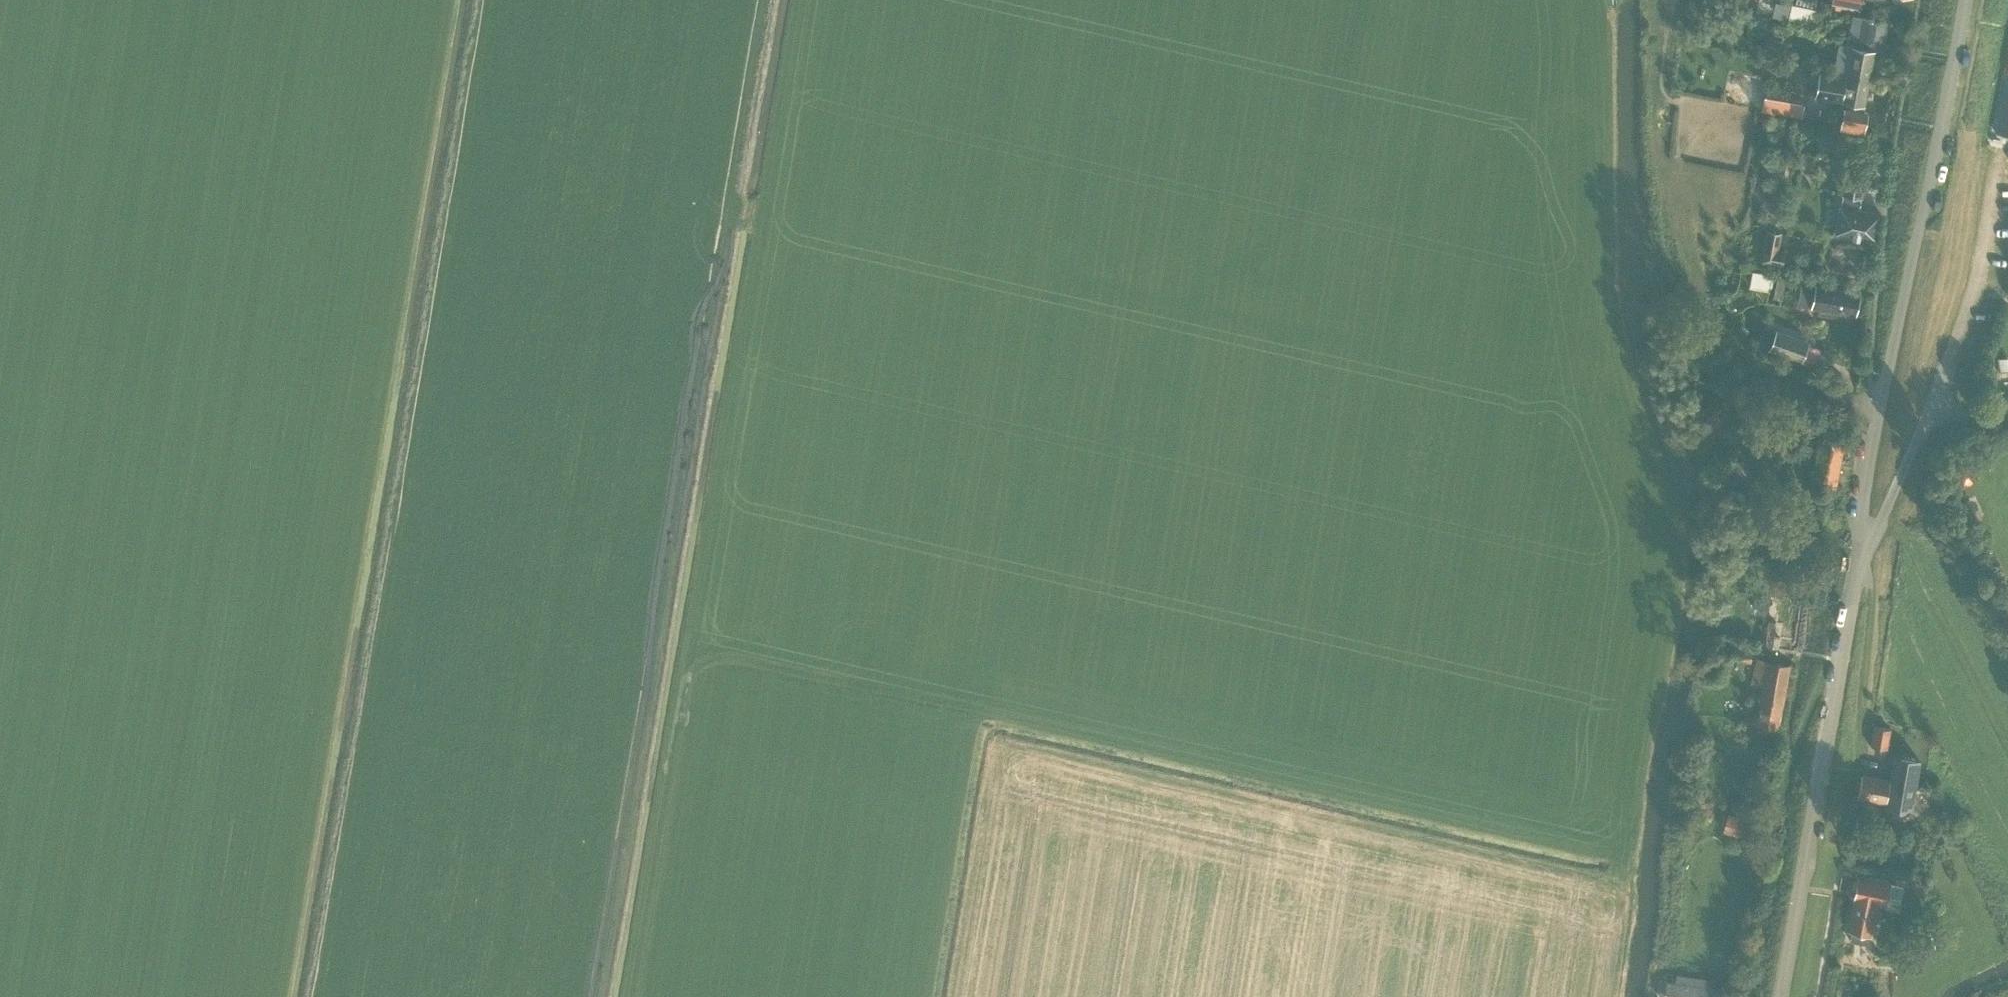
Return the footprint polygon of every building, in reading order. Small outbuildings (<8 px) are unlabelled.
[(1824,10),(1793,3),(1789,19),(1821,26),(1824,10)] [(1888,46),(1885,45),(1890,21),(1854,15),(1853,20),(1849,37),(1855,38),(1854,45),(1841,42),(1835,69),(1870,76),(1875,51),(1884,52),(1887,53),(1888,46)] [(1870,76),(1835,69),(1835,71),(1820,68),(1815,95),(1853,103),(1852,109),(1845,108),(1841,128),(1864,133),(1868,112),(1864,111),(1870,76)] [(1766,92),(1763,110),(1775,113),(1802,118),(1806,99),(1766,92)] [(2006,119),(1996,116),(1992,135),(2002,139),(2006,119)] [(1784,157),(1782,171),(1789,172),(1791,158),(1784,157)] [(1860,209),(1862,196),(1864,196),(1870,163),(1850,160),(1846,193),(1848,193),(1845,207),(1840,206),(1836,233),(1878,241),(1883,213),(1860,209)] [(1764,248),(1762,262),(1782,265),(1785,251),(1779,250),(1781,232),(1766,230),(1764,248)] [(1770,285),(1772,274),(1753,271),(1752,282),(1770,285)] [(1860,293),(1812,283),(1803,281),(1799,301),(1801,304),(1820,308),(1820,312),(1835,315),(1836,311),(1856,314),(1860,293)] [(1810,340),(1778,328),(1777,330),(1765,326),(1758,343),(1771,348),(1770,349),(1803,361),(1810,340)] [(1820,436),(1812,485),(1837,489),(1845,441),(1820,436)] [(1753,634),(1795,642),(1804,592),(1798,591),(1795,583),(1781,587),(1778,579),(1748,588),(1752,596),(1740,599),(1747,631),(1753,629),(1753,634)] [(1752,661),(1753,653),(1733,650),(1732,658),(1752,661)] [(1762,692),(1784,696),(1790,664),(1757,658),(1753,682),(1764,683),(1762,692)] [(1778,727),(1784,696),(1762,692),(1756,724),(1778,727)] [(1891,726),(1884,726),(1876,725),(1872,746),(1889,747),(1891,726)] [(1911,809),(1920,758),(1896,754),(1891,779),(1863,775),(1859,796),(1888,801),(1887,805),(1911,809)] [(1751,838),(1753,829),(1755,819),(1729,814),(1724,831),(1751,838)] [(1890,881),(1859,876),(1849,929),(1853,930),(1851,939),(1870,943),(1877,903),(1887,904),(1888,894),(1901,896),(1904,883),(1890,881)] [(1686,996),(1722,996),(1724,988),(1688,982),(1686,996)]
